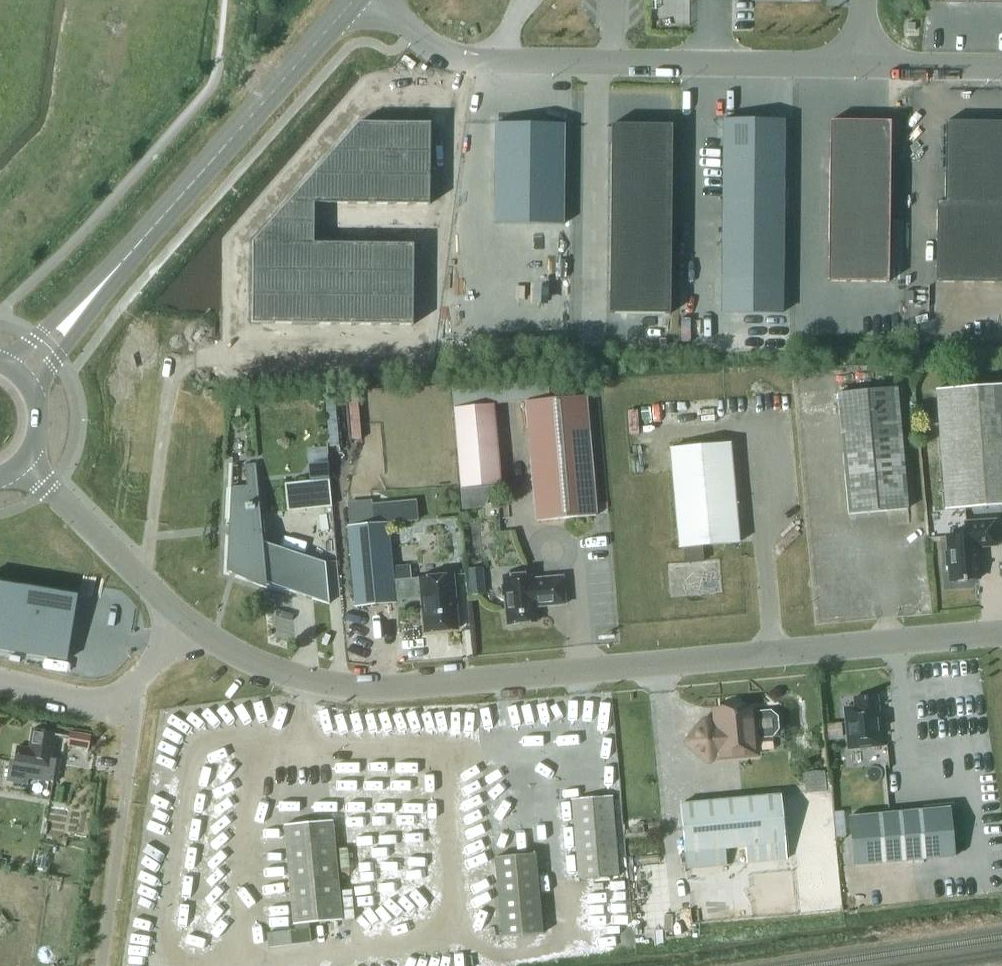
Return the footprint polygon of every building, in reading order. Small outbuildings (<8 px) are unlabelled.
[(722,280),(722,312),(783,312),(783,280),(784,119),(724,119),(722,280)] [(830,120),(828,281),(889,282),(891,145),(899,145),(899,121),(830,120)] [(243,322),(405,324),(406,243),(306,242),(306,202),(421,204),(422,122),(350,121),(244,241),(243,322)] [(936,282),(1001,283),(1001,122),(946,121),(945,202),(937,201),(936,282)] [(496,123),(494,223),(563,224),(565,123),(496,123)] [(611,124),(609,313),(671,313),(673,124),(611,124)] [(945,509),(1001,505),(1001,384),(936,389),(945,509)] [(838,392),(849,511),(907,506),(896,387),(838,392)] [(586,395),(526,401),(537,520),(596,515),(586,395)] [(449,405),(453,486),(496,483),(492,402),(449,405)] [(729,441),(670,447),(680,548),(685,548),(702,546),(739,542),(729,441)] [(231,489),(227,571),(330,604),(326,561),(263,542),(256,463),(245,464),(246,489),(231,489)] [(285,483),(287,510),(331,506),(329,478),(285,483)] [(948,565),(950,580),(950,582),(952,582),(956,583),(960,583),(963,582),(967,581),(967,579),(980,578),(977,546),(997,545),(995,519),(965,521),(966,534),(946,536),(948,551),(946,551),(946,565),(948,565)] [(351,526),(348,526),(348,527),(356,606),(396,602),(397,602),(397,600),(403,599),(421,598),(424,632),(458,629),(453,575),(411,578),(410,567),(392,569),(388,522),(351,526)] [(685,548),(686,562),(670,564),(673,596),(721,592),(718,559),(703,561),(702,546),(685,548)] [(468,593),(483,592),(482,566),(467,566),(468,593)] [(563,576),(533,579),(533,573),(531,573),(532,577),(504,580),(504,576),(503,576),(503,584),(502,586),(503,595),(504,596),(507,624),(509,624),(511,626),(519,625),(521,623),(537,621),(536,606),(566,603),(563,576)] [(67,660),(78,595),(59,592),(59,591),(20,584),(20,585),(0,582),(0,649),(67,660)] [(877,695),(854,698),(855,706),(844,707),(848,749),(882,745),(877,695)] [(706,721),(689,741),(709,758),(714,752),(720,752),(720,756),(756,752),(754,738),(772,736),(778,730),(777,716),(770,710),(752,712),(752,707),(716,710),(717,726),(712,726),(706,721)] [(11,761),(7,781),(27,784),(28,778),(49,781),(49,780),(58,781),(61,759),(57,759),(53,758),(57,735),(57,733),(33,729),(30,749),(17,746),(15,762),(11,761)] [(69,745),(89,748),(90,733),(70,730),(69,745)] [(726,865),(724,848),(742,846),(743,864),(784,860),(782,842),(785,842),(781,794),(680,803),(686,869),(726,865)] [(572,799),(579,879),(619,875),(612,796),(572,799)] [(854,865),(955,856),(950,807),(850,816),(854,865)] [(332,820),(284,824),(294,931),(267,933),(268,946),(311,942),(309,923),(342,920),(332,820)] [(537,932),(534,852),(493,854),(497,933),(537,932)]
